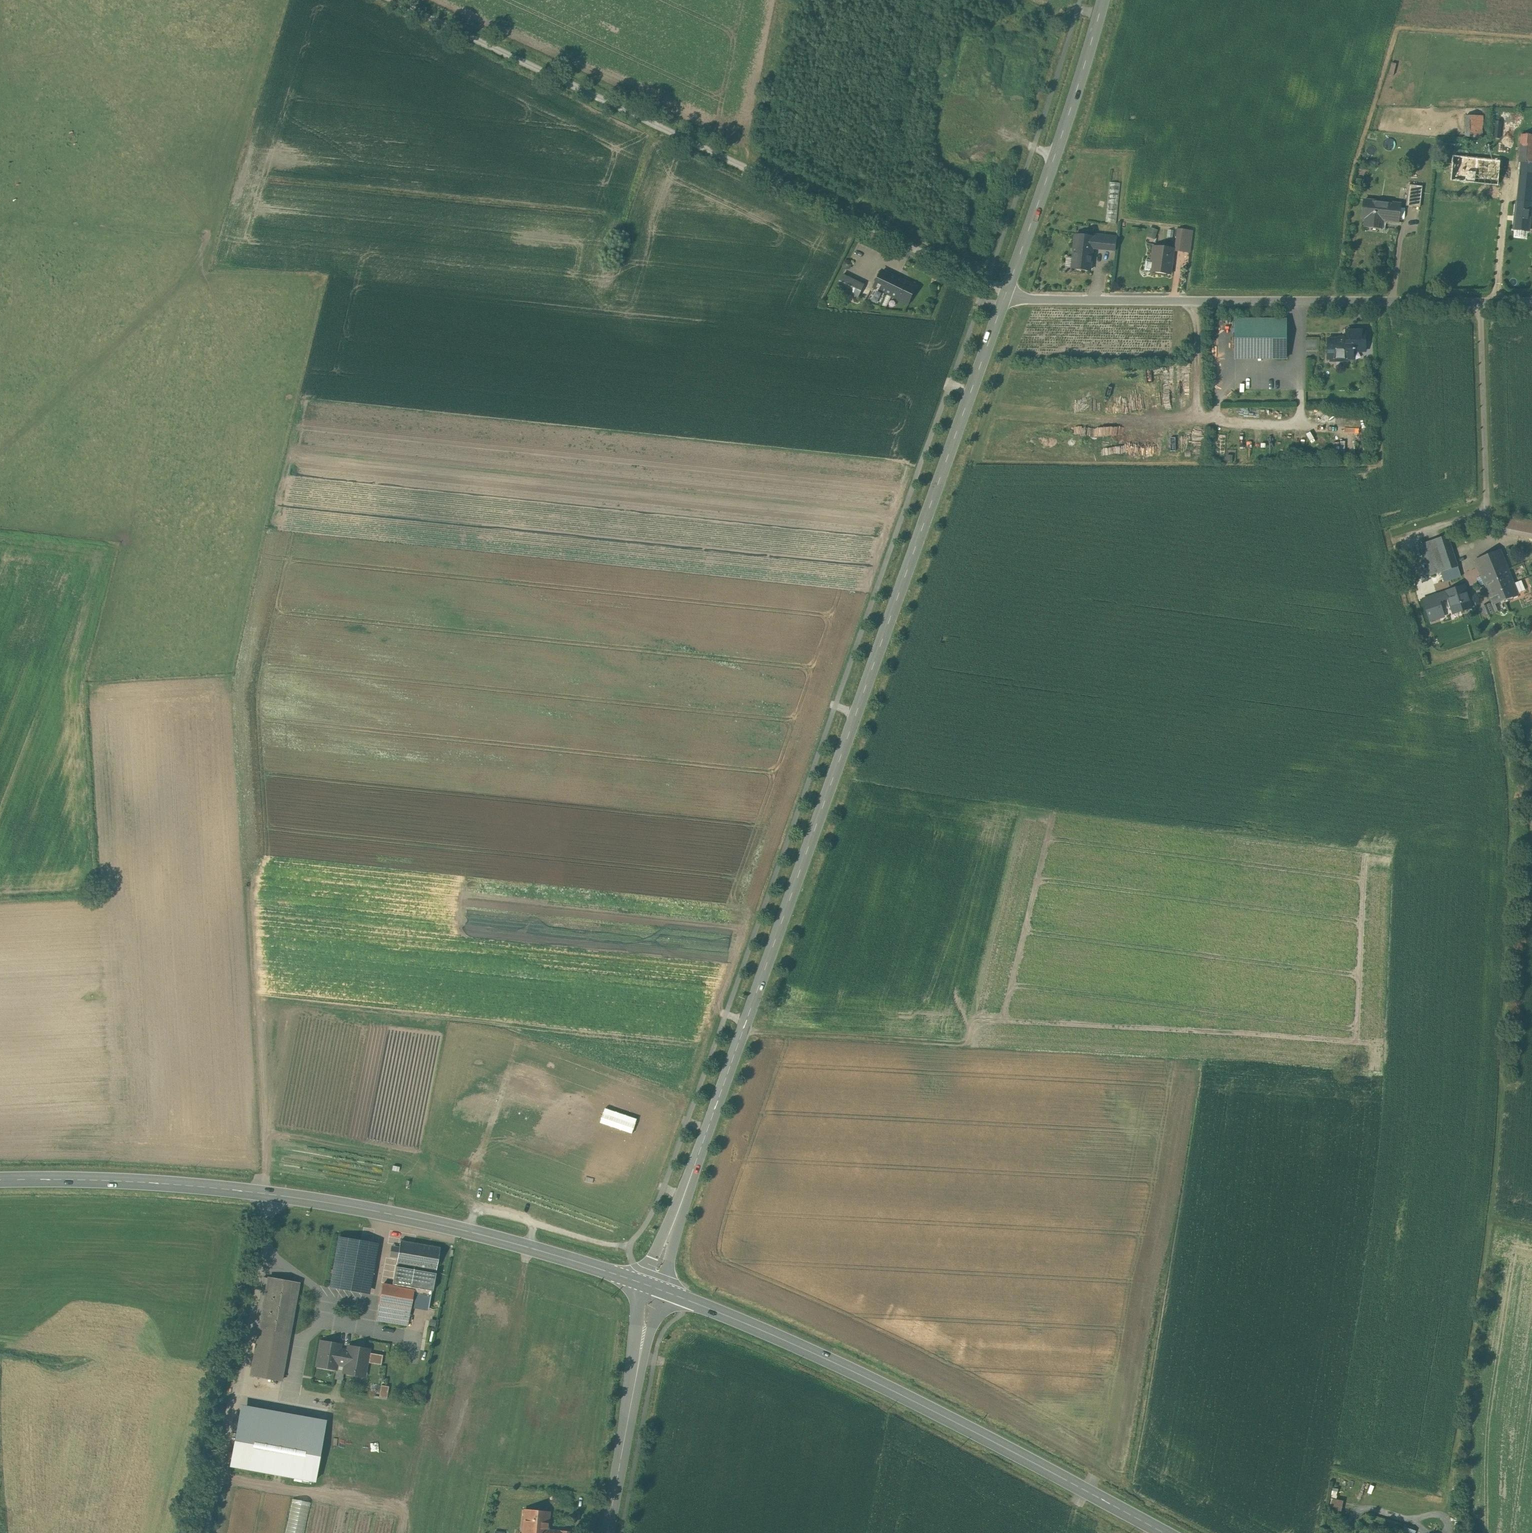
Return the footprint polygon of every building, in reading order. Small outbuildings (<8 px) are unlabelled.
[(1396,64),(1392,62),(1388,74),(1393,75),(1396,64)] [(1482,137),(1483,116),(1466,115),(1465,130),(1465,137),(1482,137)] [(1494,137),(1502,138),(1505,121),(1498,120),(1494,137)] [(1522,134),(1519,162),(1522,162),(1531,163),(1531,135),(1522,134)] [(1479,159),(1453,156),(1451,180),(1477,183),(1479,159)] [(1500,161),(1479,159),(1477,183),(1498,185),(1500,161)] [(1522,162),(1518,202),(1530,203),(1531,185),(1531,163),(1522,162)] [(1420,207),(1422,186),(1409,185),(1406,205),(1420,207)] [(1400,204),(1364,200),(1362,217),(1366,218),(1365,226),(1382,228),(1382,219),(1398,221),(1400,204)] [(1518,202),(1516,202),(1514,229),(1529,230),(1531,203),(1530,203),(1518,202)] [(1149,228),(1149,243),(1157,243),(1157,228),(1149,228)] [(1191,252),(1193,229),(1177,228),(1175,251),(1191,252)] [(1094,236),(1076,234),(1072,269),(1090,271),(1093,238),(1093,239),(1094,236)] [(1171,249),(1154,246),(1151,271),(1170,273),(1171,264),(1170,264),(1171,249)] [(916,286),(883,270),(875,287),(887,293),(908,303),(916,286)] [(864,285),(842,275),(837,287),(859,297),(864,285)] [(887,293),(875,287),(868,302),(880,307),(887,293)] [(1286,320),(1235,319),(1235,349),(1275,349),(1275,358),(1286,358),(1286,320)] [(1365,330),(1346,330),(1346,339),(1353,339),(1353,350),(1365,350),(1365,330)] [(1346,339),(1328,339),(1328,358),(1336,358),(1336,359),(1336,361),(1345,361),(1345,359),(1345,358),(1353,358),(1353,350),(1353,339),(1346,339)] [(1531,538),(1531,521),(1506,517),(1504,534),(1531,538)] [(1431,620),(1471,607),(1448,535),(1421,544),(1434,584),(1443,581),(1447,592),(1424,599),(1431,620)] [(1476,560),(1493,603),(1517,594),(1500,551),(1476,560)] [(339,1237),(331,1287),(361,1292),(370,1242),(339,1237)] [(440,1247),(400,1240),(396,1264),(419,1268),(435,1271),(440,1247)] [(435,1271),(419,1268),(417,1278),(434,1281),(435,1271)] [(299,1283),(268,1278),(250,1375),(281,1381),(299,1283)] [(417,1290),(383,1284),(379,1303),(410,1309),(413,1310),(417,1290)] [(410,1309),(379,1303),(376,1320),(407,1326),(410,1309)] [(340,1344),(321,1341),(317,1360),(325,1361),(324,1367),(336,1369),(337,1363),(345,1365),(348,1350),(340,1349),(340,1344)] [(348,1346),(348,1350),(345,1365),(344,1372),(355,1374),(356,1372),(365,1373),(369,1350),(348,1346)] [(573,1357),(580,1355),(577,1347),(570,1350),(573,1357)] [(380,1396),(387,1397),(388,1385),(381,1384),(380,1396)] [(235,1403),(224,1466),(311,1481),(322,1418),(235,1403)] [(522,1509),(520,1532),(569,1532),(569,1531),(548,1529),(549,1511),(522,1509)]
